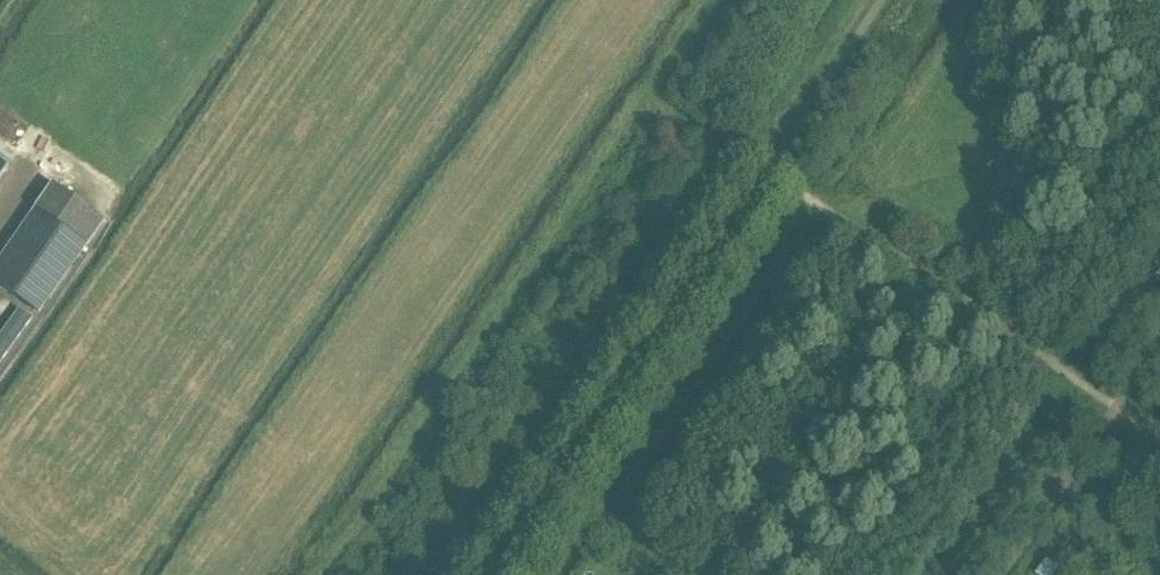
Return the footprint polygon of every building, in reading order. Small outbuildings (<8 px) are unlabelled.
[(36,212),(33,210),(0,257),(0,286),(37,312),(84,245),(36,212)] [(32,320),(18,310),(0,335),(0,364),(32,320)]
